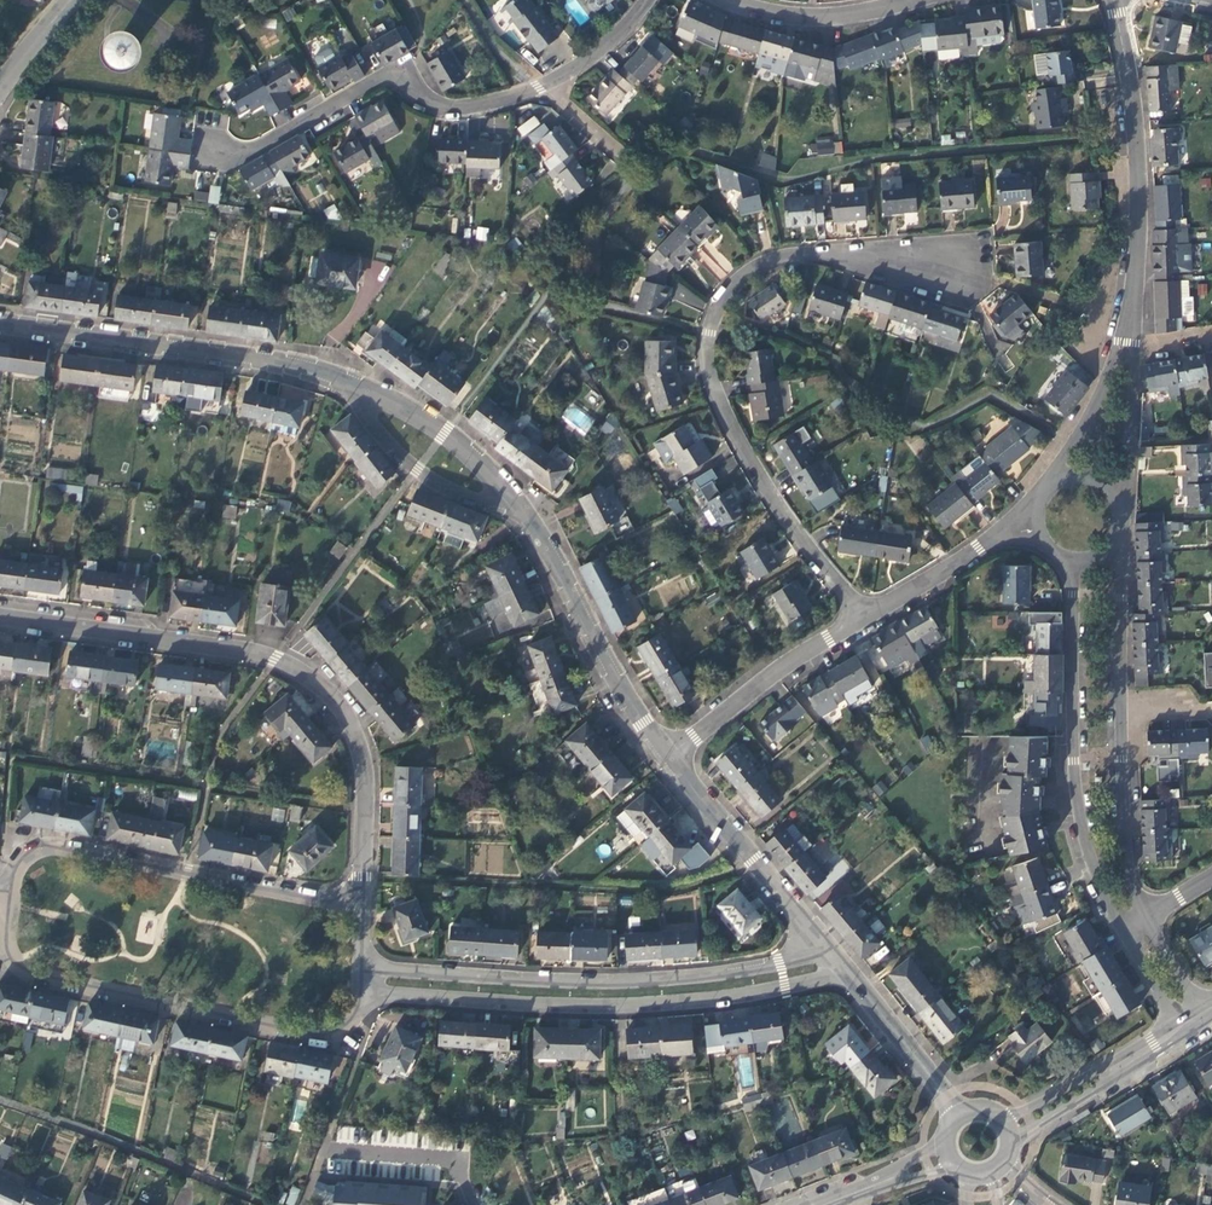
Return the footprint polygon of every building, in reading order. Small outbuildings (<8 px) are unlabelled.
[(558,43),(525,0),(520,0),(498,17),(509,31),(513,28),(528,47),(529,47),(538,59),(558,43)] [(589,2),(588,10),(594,18),(603,19),(606,16),(608,18),(614,13),(612,11),(613,10),(610,7),(619,0),(592,0),(589,2)] [(1058,1),(1031,4),(1035,36),(1059,33),(1057,19),(1060,19),(1058,1)] [(286,21),(296,17),(292,7),(282,12),(286,21)] [(715,21),(687,9),(677,33),(705,45),(715,21)] [(1000,10),(963,14),(964,22),(967,53),(967,60),(976,59),(975,53),(1004,50),(1000,10)] [(934,30),(919,31),(920,50),(921,55),(936,54),(936,56),(967,53),(964,22),(954,23),(954,26),(934,28),(934,30)] [(1180,28),(1154,23),(1148,54),(1173,59),(1175,49),(1186,51),(1190,33),(1179,31),(1180,28)] [(764,37),(723,26),(717,49),(757,60),(764,37)] [(879,66),(920,50),(919,31),(918,28),(894,37),(894,35),(881,40),(880,37),(869,41),(879,65),(879,66)] [(384,72),(409,58),(397,36),(372,50),(384,72)] [(794,44),(764,36),(764,37),(757,60),(786,69),(794,44)] [(651,41),(617,79),(631,92),(637,85),(640,88),(658,67),(662,70),(672,59),(651,41)] [(869,41),(832,55),(834,76),(847,71),(849,76),(879,65),(869,41)] [(832,55),(794,44),(786,69),(783,81),(804,87),(805,84),(836,93),(834,76),(832,55)] [(131,66),(132,64),(134,58),(131,50),(123,46),(122,46),(115,50),(111,57),(112,62),(115,65),(123,69),(131,66)] [(426,70),(442,98),(465,85),(449,57),(426,70)] [(1071,79),(1067,57),(1044,60),(1048,82),(1052,82),(1053,91),(1074,88),(1073,79),(1071,79)] [(354,88),(364,82),(350,59),(342,64),(340,61),(317,74),(330,96),(351,83),(354,88)] [(283,96),(299,87),(287,66),(259,82),(280,117),(291,110),(283,96)] [(1177,71),(1144,73),(1147,118),(1170,116),(1168,97),(1178,96),(1177,71)] [(613,75),(587,104),(605,121),(631,92),(617,79),(613,75)] [(270,123),(280,117),(259,82),(258,80),(226,99),(239,120),(253,111),(255,115),(263,111),(270,123)] [(1066,119),(1064,104),(1036,108),(1037,118),(1034,118),(1036,135),(1063,132),(1061,119),(1066,119)] [(29,105),(25,139),(50,142),(54,108),(29,105)] [(371,112),(354,122),(365,141),(368,146),(375,141),(380,150),(399,139),(382,108),(372,114),(371,112)] [(190,161),(192,147),(177,145),(181,114),(155,111),(149,156),(190,161)] [(895,127),(910,127),(910,119),(895,118),(895,127)] [(577,156),(558,131),(541,144),(554,162),(543,170),(548,177),(571,160),(577,156)] [(940,135),(941,144),(951,144),(951,134),(940,135)] [(1150,145),(1152,172),(1178,171),(1176,145),(1180,145),(1179,135),(1152,136),(1152,144),(1150,145)] [(25,139),(21,174),(48,177),(52,143),(50,142),(25,139)] [(365,141),(334,159),(345,179),(369,166),(374,175),(382,171),(368,146),(365,141)] [(298,142),(270,158),(285,185),(295,179),(291,173),(309,163),(298,142)] [(466,147),(438,146),(438,169),(439,169),(439,178),(462,179),(462,170),(465,170),(466,147)] [(487,148),(466,147),(465,170),(465,184),(479,185),(479,175),(498,176),(499,150),(487,150),(487,148)] [(778,157),(764,153),(760,165),(777,169),(778,157)] [(189,174),(190,161),(149,156),(145,188),(169,191),(172,172),(189,174)] [(270,158),(239,176),(251,197),(273,185),(277,192),(281,198),(290,193),(285,185),(270,158)] [(592,189),(571,160),(548,177),(545,179),(551,186),(557,181),(573,203),(592,189)] [(739,222),(762,218),(756,186),(715,170),(721,197),(731,195),(735,197),(739,222)] [(1211,178),(1200,178),(1200,187),(1211,188),(1211,178)] [(1093,179),(1069,180),(1072,216),(1097,215),(1097,206),(1100,205),(1098,187),(1094,188),(1093,179)] [(1028,182),(995,184),(997,212),(1014,210),(1014,207),(1030,206),(1028,182)] [(883,220),(916,218),(914,192),(900,193),(900,184),(881,185),(882,194),(883,220)] [(219,204),(220,186),(210,185),(208,203),(219,204)] [(971,187),(938,190),(940,216),(973,213),(971,187)] [(194,200),(206,201),(207,192),(195,191),(194,200)] [(832,228),(865,225),(863,199),(853,200),(852,191),(839,192),(840,201),(830,202),(832,228)] [(1179,191),(1153,193),(1155,236),(1175,235),(1174,226),(1180,226),(1179,191)] [(785,232),(824,229),(822,202),(783,205),(785,232)] [(323,208),(327,221),(340,218),(336,204),(323,208)] [(165,224),(174,225),(176,210),(167,209),(165,224)] [(698,213),(678,234),(697,253),(698,254),(713,239),(711,237),(717,231),(698,213)] [(477,227),(475,240),(487,241),(488,228),(477,227)] [(676,275),(697,253),(678,234),(661,252),(658,249),(650,259),(652,260),(668,272),(673,272),(676,275)] [(1186,251),(1186,235),(1175,235),(1155,236),(1152,236),(1153,288),(1178,288),(1192,287),(1192,284),(1176,284),(1176,279),(1191,279),(1190,251),(1186,251)] [(1039,249),(1012,251),(1015,283),(1041,281),(1039,249)] [(646,280),(644,280),(636,310),(662,316),(667,297),(669,297),(672,287),(664,285),(668,272),(652,260),(646,280)] [(318,289),(353,294),(357,266),(321,261),(321,266),(312,265),(310,282),(318,283),(318,289)] [(61,318),(97,323),(100,298),(74,294),(76,279),(66,278),(64,292),(61,318)] [(772,283),(748,299),(761,318),(785,302),(772,283)] [(1206,283),(1196,284),(1198,297),(1208,295),(1206,283)] [(25,313),(61,318),(64,292),(28,287),(25,313)] [(895,298),(864,288),(858,311),(878,317),(873,333),(884,336),(887,323),(895,298)] [(1156,339),(1180,338),(1178,288),(1153,288),(1156,339)] [(847,301),(816,291),(808,316),(839,326),(847,301)] [(114,325),(150,330),(155,294),(147,293),(145,304),(118,301),(114,325)] [(150,330),(187,335),(190,311),(160,307),(161,295),(155,294),(150,330)] [(930,309),(895,298),(887,323),(901,328),(898,334),(900,337),(918,343),(920,341),(921,337),(930,309)] [(1016,301),(989,322),(994,329),(991,332),(997,347),(1031,320),(1016,301)] [(942,312),(930,309),(921,337),(955,348),(963,323),(941,316),(942,312)] [(551,321),(545,311),(536,323),(549,329),(551,321)] [(210,312),(206,338),(240,343),(244,317),(210,312)] [(1045,315),(1038,313),(1036,319),(1043,321),(1045,315)] [(240,343),(276,348),(280,322),(244,317),(240,343)] [(365,357),(388,375),(403,354),(408,348),(392,336),(387,342),(380,337),(365,357)] [(1055,347),(1043,359),(1050,365),(1061,354),(1055,347)] [(671,348),(645,348),(645,380),(675,380),(675,356),(671,356),(671,348)] [(0,349),(0,376),(6,377),(10,351),(0,349)] [(46,356),(10,351),(6,377),(43,382),(46,356)] [(388,375),(415,395),(418,389),(430,374),(403,354),(388,375)] [(418,389),(448,411),(464,390),(443,374),(451,362),(443,356),(430,374),(418,389)] [(774,387),(769,356),(745,360),(748,382),(746,382),(747,391),(750,391),(751,391),(774,387)] [(100,366),(64,361),(60,387),(96,392),(100,366)] [(1207,385),(1203,361),(1174,366),(1178,394),(1197,391),(1196,387),(1207,385)] [(136,371),(100,366),(96,392),(95,402),(114,404),(115,394),(133,397),(136,371)] [(1174,366),(1143,371),(1148,400),(1167,397),(1169,404),(1179,402),(1178,394),(1174,366)] [(190,376),(157,371),(153,398),(186,403),(190,376)] [(222,380),(190,376),(186,403),(218,407),(222,380)] [(1066,376),(1043,405),(1065,422),(1088,393),(1066,376)] [(684,400),(677,380),(675,380),(645,380),(656,418),(682,411),(680,401),(684,400)] [(749,400),(754,428),(783,423),(778,387),(774,387),(751,391),(752,400),(749,400)] [(276,404),(246,398),(241,422),(271,428),(276,404)] [(302,410),(276,404),(271,428),(270,434),(269,437),(294,442),(296,433),(297,434),(302,410)] [(470,426),(499,449),(510,434),(515,427),(486,405),(470,426)] [(600,429),(610,435),(619,421),(609,415),(600,429)] [(374,452),(350,420),(330,436),(355,467),(374,452)] [(1149,424),(1142,424),(1141,440),(1149,441),(1149,424)] [(1027,453),(1041,442),(1013,425),(1007,429),(1010,433),(984,454),(986,457),(979,463),(993,480),(1000,475),(1002,477),(1029,455),(1027,453)] [(689,427),(686,429),(653,450),(666,469),(673,465),(683,482),(712,464),(691,431),(689,427)] [(495,454),(522,474),(537,454),(547,441),(539,435),(537,438),(530,432),(526,432),(520,441),(510,434),(499,449),(495,454)] [(813,470),(793,438),(772,451),(791,482),(813,470)] [(1208,451),(1179,453),(1180,472),(1184,472),(1184,482),(1209,481),(1208,451)] [(395,479),(374,452),(355,467),(375,494),(395,479)] [(522,474),(552,497),(567,476),(570,478),(573,474),(572,469),(558,459),(553,459),(550,463),(537,454),(522,474)] [(1151,454),(1138,454),(1138,464),(1151,464),(1151,454)] [(970,509),(998,487),(993,480),(979,463),(978,462),(950,484),(955,490),(970,509)] [(47,467),(46,477),(66,480),(67,469),(47,467)] [(799,490),(809,507),(832,493),(816,468),(813,470),(791,482),(797,492),(799,490)] [(886,492),(887,476),(879,475),(878,492),(886,492)] [(98,481),(86,480),(85,490),(96,491),(98,481)] [(1186,512),(1211,512),(1209,481),(1184,482),(1180,483),(1181,502),(1185,503),(1186,512)] [(955,490),(926,512),(942,532),(950,525),(952,528),(972,512),(970,509),(955,490)] [(579,506),(596,538),(618,526),(602,494),(579,506)] [(743,520),(728,495),(707,508),(708,511),(701,516),(711,533),(712,534),(714,533),(720,530),(722,533),(743,520)] [(673,514),(682,511),(677,496),(667,500),(673,514)] [(450,510),(416,497),(407,522),(441,535),(450,510)] [(277,500),(277,512),(289,512),(290,500),(277,500)] [(485,523),(450,510),(441,535),(447,537),(443,549),(459,555),(464,543),(476,548),(485,523)] [(236,513),(224,511),(222,524),(235,526),(236,513)] [(1144,521),(1144,530),(1134,530),(1135,561),(1160,560),(1159,549),(1163,549),(1162,520),(1144,521)] [(1184,530),(1184,522),(1168,521),(1168,530),(1184,530)] [(879,537),(842,531),(838,558),(875,563),(879,538),(879,537)] [(911,543),(879,538),(875,563),(892,565),(891,567),(907,569),(911,543)] [(779,572),(763,545),(740,558),(757,586),(779,572)] [(337,548),(330,558),(338,564),(345,554),(337,548)] [(1161,589),(1161,580),(1165,579),(1164,559),(1160,560),(1135,561),(1137,590),(1161,589)] [(524,590),(510,560),(485,572),(494,590),(486,594),(492,606),(500,602),(524,590)] [(580,574),(596,606),(619,594),(603,562),(580,574)] [(23,595),(26,570),(0,566),(0,592),(23,595)] [(80,603),(112,608),(116,581),(96,578),(97,568),(87,567),(86,577),(84,576),(80,603)] [(112,608),(143,612),(147,586),(138,585),(140,572),(118,568),(116,581),(112,608)] [(23,595),(58,600),(61,575),(26,570),(23,595)] [(1028,573),(1002,573),(1002,610),(1028,610),(1028,573)] [(206,589),(174,585),(169,623),(201,627),(205,602),(206,589)] [(812,614),(795,587),(773,600),(789,627),(812,614)] [(1166,600),(1162,600),(1161,589),(1137,590),(1138,621),(1159,620),(1167,620),(1166,600)] [(539,621),(524,590),(500,602),(492,606),(483,610),(490,624),(507,616),(515,632),(539,621)] [(289,594),(260,591),(255,628),(285,632),(289,594)] [(596,606),(613,639),(636,628),(619,594),(596,606)] [(239,606),(205,602),(201,627),(236,632),(239,606)] [(385,606),(377,613),(382,619),(390,612),(385,606)] [(897,630),(909,650),(918,666),(926,661),(918,646),(920,644),(924,651),(929,652),(941,645),(935,635),(937,634),(925,614),(897,630)] [(1061,629),(1061,619),(1042,619),(1042,629),(1035,629),(1035,662),(1061,662),(1061,643),(1058,643),(1058,629),(1061,629)] [(1138,621),(1131,621),(1133,651),(1157,650),(1156,639),(1160,639),(1159,620),(1138,621)] [(325,622),(304,640),(326,667),(345,651),(347,649),(325,622)] [(897,630),(871,645),(890,676),(907,667),(909,671),(918,666),(909,650),(897,630)] [(637,654),(655,684),(677,671),(659,641),(637,654)] [(562,678),(550,644),(527,652),(540,686),(562,678)] [(456,646),(442,651),(447,664),(461,659),(456,646)] [(0,649),(0,684),(11,685),(12,676),(15,651),(0,649)] [(1162,661),(1157,661),(1157,650),(1133,651),(1134,696),(1146,695),(1145,681),(1163,680),(1162,661)] [(51,655),(15,651),(12,676),(47,680),(51,655)] [(326,667),(348,692),(366,676),(345,651),(326,667)] [(105,663),(71,659),(67,684),(101,688),(105,663)] [(1061,699),(1061,662),(1035,662),(1033,661),(1033,688),(1024,688),(1024,699),(1061,699)] [(137,668),(105,663),(101,688),(134,693),(137,668)] [(856,663),(828,678),(840,700),(844,706),(845,709),(869,695),(870,691),(867,685),(868,685),(856,663)] [(444,664),(434,668),(437,675),(447,671),(444,664)] [(194,676),(159,671),(156,696),(185,700),(183,712),(189,713),(191,701),(194,676)] [(655,684),(673,714),(695,700),(677,671),(655,684)] [(228,680),(194,676),(191,701),(189,713),(195,714),(196,702),(225,706),(228,680)] [(348,692),(369,717),(388,701),(366,676),(348,692)] [(575,711),(562,678),(540,686),(528,691),(540,723),(552,719),(552,720),(575,711)] [(828,678),(802,693),(819,723),(837,713),(835,710),(844,706),(840,700),(828,678)] [(308,725),(287,699),(267,715),(263,718),(279,738),(283,734),(289,741),(308,725)] [(1061,710),(1061,699),(1024,699),(1023,722),(1028,722),(1028,732),(1057,733),(1057,710),(1061,710)] [(369,717),(395,748),(415,731),(389,700),(388,701),(369,717)] [(791,702),(758,730),(772,747),(773,746),(775,748),(785,739),(786,735),(789,736),(798,729),(796,726),(805,719),(791,702)] [(332,753),(308,725),(289,741),(313,769),(332,753)] [(609,758),(586,730),(565,747),(554,756),(566,770),(577,761),(590,775),(609,758)] [(928,735),(920,738),(924,749),(932,746),(928,735)] [(1178,766),(1197,766),(1197,760),(1208,760),(1207,735),(1177,736),(1178,766)] [(1177,736),(1147,737),(1148,763),(1158,762),(1158,767),(1178,766),(1177,736)] [(90,744),(83,743),(80,763),(95,765),(97,752),(93,751),(93,750),(90,749),(90,744)] [(999,815),(1002,815),(1002,822),(1004,833),(1002,833),(1009,862),(1047,852),(1044,843),(1047,842),(1045,833),(1042,834),(1038,819),(1038,801),(1043,801),(1043,793),(1040,792),(1040,783),(1045,783),(1045,773),(1048,773),(1049,764),(1045,764),(1046,744),(1008,743),(1006,780),(1001,780),(999,815)] [(715,770),(737,796),(756,780),(755,778),(762,772),(749,757),(743,763),(734,753),(715,770)] [(632,784),(609,758),(590,775),(612,801),(632,784)] [(396,766),(395,804),(421,805),(422,767),(396,766)] [(737,796),(761,823),(780,807),(764,788),(767,786),(767,778),(763,774),(756,780),(737,796)] [(879,796),(887,789),(880,780),(871,788),(879,796)] [(1157,797),(1178,800),(1180,786),(1159,784),(1157,797)] [(668,827),(645,799),(616,823),(640,851),(668,827)] [(58,809),(24,803),(19,828),(53,835),(58,809)] [(152,804),(147,827),(142,852),(177,860),(182,834),(161,830),(166,806),(152,804)] [(395,804),(394,837),(420,838),(421,805),(395,804)] [(1169,826),(1168,806),(1140,807),(1141,837),(1165,836),(1165,826),(1169,826)] [(283,822),(285,810),(273,808),(271,820),(283,822)] [(94,817),(58,809),(53,835),(89,842),(94,817)] [(302,813),(292,812),(290,828),(299,829),(302,813)] [(147,827),(112,820),(106,845),(142,852),(147,827)] [(691,855),(668,827),(640,851),(652,865),(660,859),(671,871),(691,855)] [(306,876),(332,854),(315,834),(289,857),(306,876)] [(765,852),(784,875),(810,853),(812,852),(803,841),(794,849),(784,836),(765,852)] [(1141,837),(1143,869),(1171,868),(1170,850),(1173,850),(1176,844),(1176,836),(1165,836),(1141,837)] [(394,837),(393,875),(419,876),(420,838),(394,837)] [(236,845),(203,839),(199,865),(232,871),(236,845)] [(271,852),(236,845),(232,871),(267,877),(271,852)] [(555,846),(550,851),(556,858),(562,853),(555,846)] [(784,875),(806,901),(825,885),(817,876),(824,869),(810,853),(784,875)] [(1046,892),(1036,864),(1012,872),(1017,889),(1005,893),(1009,905),(1010,904),(1046,892)] [(1056,920),(1046,892),(1010,904),(1015,917),(1017,917),(1022,932),(1056,920)] [(742,940),(760,925),(737,897),(719,912),(742,940)] [(417,899),(393,907),(405,941),(429,933),(417,899)] [(820,917),(842,944),(860,929),(867,924),(858,912),(851,918),(838,902),(820,917)] [(872,934),(884,930),(880,919),(868,923),(872,934)] [(1097,946),(1085,926),(1063,940),(1074,959),(1072,960),(1078,970),(1082,968),(1106,953),(1100,944),(1097,946)] [(842,944),(860,965),(878,950),(860,929),(842,944)] [(1188,946),(1205,973),(1211,968),(1211,932),(1188,946)] [(483,935),(451,933),(449,959),(482,961),(483,935)] [(517,937),(483,935),(482,961),(516,963),(517,937)] [(660,964),(695,961),(693,937),(658,939),(660,964)] [(537,965),(571,965),(572,940),(537,939),(537,965)] [(627,966),(660,964),(658,939),(625,942),(627,966)] [(571,965),(607,966),(607,941),(572,940),(571,965)] [(1125,985),(1106,953),(1082,968),(1101,999),(1102,999),(1125,985)] [(888,981),(919,1018),(938,1002),(908,965),(888,981)] [(1140,1010),(1125,985),(1102,999),(1117,1024),(1140,1010)] [(0,991),(0,1016),(11,1018),(10,1026),(26,1030),(28,1023),(33,998),(0,991)] [(68,1006),(33,998),(28,1023),(44,1027),(42,1035),(61,1039),(68,1006)] [(919,1018),(944,1049),(963,1033),(938,1002),(919,1018)] [(1069,1016),(1082,1034),(1094,1026),(1081,1007),(1069,1016)] [(122,1017),(87,1010),(82,1035),(117,1042),(122,1017)] [(158,1025),(122,1017),(117,1042),(115,1052),(133,1056),(135,1046),(152,1050),(158,1025)] [(778,1018),(748,1022),(752,1048),(782,1044),(778,1018)] [(748,1022),(719,1027),(723,1052),(752,1048),(748,1022)] [(476,1028),(440,1026),(438,1051),(474,1054),(476,1028)] [(211,1036),(175,1028),(170,1051),(206,1059),(211,1036)] [(509,1031),(476,1028),(474,1054),(507,1057),(509,1031)] [(1025,1068),(1050,1047),(1035,1029),(1026,1037),(1022,1032),(1009,1043),(1014,1049),(1011,1051),(1025,1068)] [(690,1030),(657,1033),(659,1061),(692,1059),(690,1030)] [(869,1057),(848,1031),(825,1050),(840,1069),(844,1065),(850,1072),(869,1057)] [(420,1044),(395,1032),(378,1066),(380,1067),(377,1073),(375,1076),(378,1077),(388,1082),(392,1083),(393,1081),(396,1074),(404,1078),(420,1044)] [(657,1033),(627,1034),(628,1063),(646,1062),(647,1073),(660,1072),(659,1061),(657,1033)] [(566,1035),(535,1034),(534,1063),(565,1063),(566,1035)] [(599,1036),(566,1035),(565,1063),(599,1064),(599,1036)] [(246,1043),(211,1036),(206,1059),(241,1066),(246,1043)] [(31,1040),(25,1038),(21,1056),(28,1058),(31,1040)] [(299,1055),(271,1049),(265,1077),(293,1083),(293,1081),(299,1055)] [(332,1062),(299,1055),(293,1081),(326,1089),(332,1062)] [(883,1075),(869,1057),(850,1072),(874,1103),(896,1085),(886,1072),(883,1075)] [(1195,1068),(1209,1090),(1211,1088),(1211,1057),(1195,1068)] [(1179,1077),(1153,1092),(1169,1119),(1195,1103),(1179,1077)] [(573,1095),(565,1095),(565,1107),(573,1107),(573,1095)] [(769,1098),(742,1105),(745,1116),(772,1109),(769,1098)] [(1138,1102),(1107,1120),(1119,1141),(1150,1122),(1138,1102)] [(425,1106),(416,1106),(415,1120),(410,1120),(410,1125),(424,1125),(425,1106)] [(336,1142),(353,1143),(355,1127),(337,1125),(336,1142)] [(1068,1126),(1048,1139),(1051,1144),(1071,1131),(1068,1126)] [(564,1135),(556,1134),(556,1145),(564,1146),(564,1135)] [(845,1134),(813,1146),(823,1170),(854,1158),(845,1134)] [(274,1140),(264,1138),(263,1145),(272,1147),(274,1140)] [(813,1146),(782,1159),(791,1183),(823,1170),(813,1146)] [(178,1151),(168,1147),(164,1157),(174,1161),(178,1151)] [(1112,1156),(1103,1155),(1102,1162),(1111,1163),(1112,1156)] [(782,1159),(748,1171),(757,1196),(791,1183),(782,1159)] [(1104,1166),(1064,1161),(1060,1189),(1074,1191),(1075,1185),(1101,1189),(1104,1166)] [(138,1166),(132,1163),(128,1172),(134,1175),(138,1166)] [(1207,1170),(1197,1169),(1196,1179),(1205,1180),(1207,1170)] [(30,1190),(0,1177),(0,1204),(23,1204),(30,1190)] [(421,1185),(334,1179),(332,1204),(420,1204),(421,1185)] [(702,1204),(734,1204),(737,1204),(728,1181),(698,1193),(702,1204)] [(698,1193),(695,1185),(683,1190),(681,1186),(663,1193),(668,1204),(702,1204),(698,1193)] [(284,1203),(288,1204),(294,1204),(301,1189),(292,1186),(284,1203)] [(1119,1188),(1116,1204),(1148,1204),(1150,1192),(1119,1188)] [(30,1189),(30,1190),(23,1204),(60,1204),(61,1203),(30,1189)] [(663,1193),(631,1204),(668,1204),(663,1193)] [(83,1196),(80,1204),(107,1204),(83,1196)]
